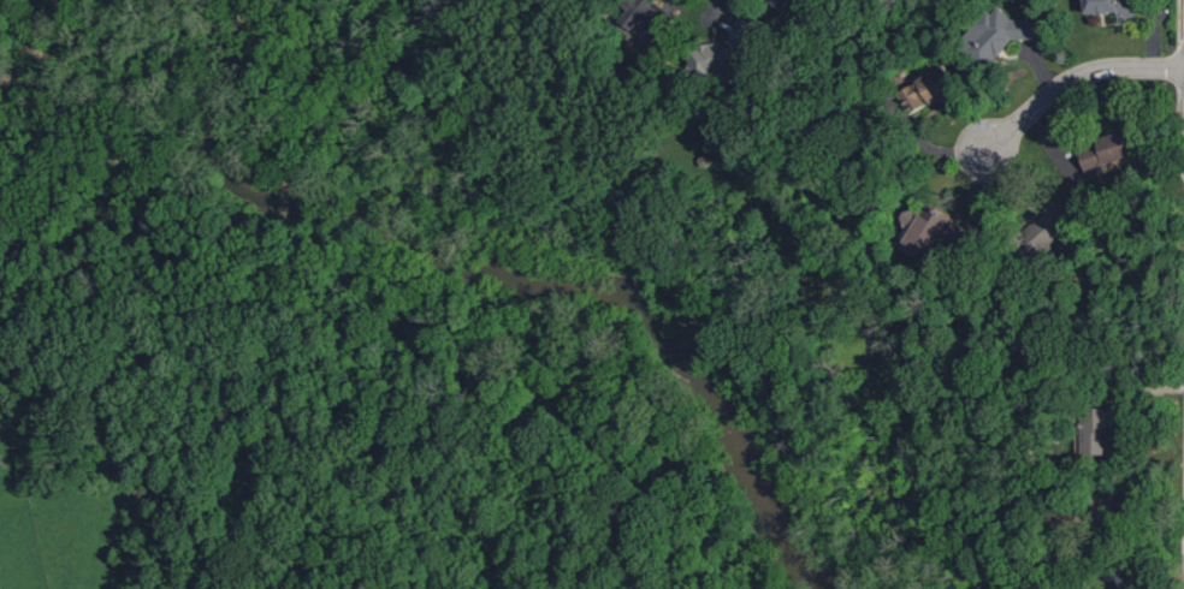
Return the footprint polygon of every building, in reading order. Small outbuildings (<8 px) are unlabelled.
[(615,13),(623,18),(617,29),(653,49),(673,15),(647,0),(622,0),(615,13)] [(790,0),(763,0),(780,13),(790,0)] [(1082,17),(1116,16),(1116,22),(1137,22),(1136,0),(1082,0),(1082,17)] [(1048,43),(1048,19),(983,19),(983,28),(967,28),(967,66),(1000,66),(1000,42),(1048,43)] [(738,41),(690,49),(696,82),(743,74),(738,41)] [(909,118),(958,93),(946,69),(896,93),(909,118)] [(1086,175),(1134,164),(1129,145),(1082,155),(1086,175)] [(906,245),(922,248),(923,241),(930,243),(934,224),(911,220),(906,245)] [(1080,409),(1079,454),(1109,454),(1110,424),(1130,424),(1130,410),(1080,409)]
